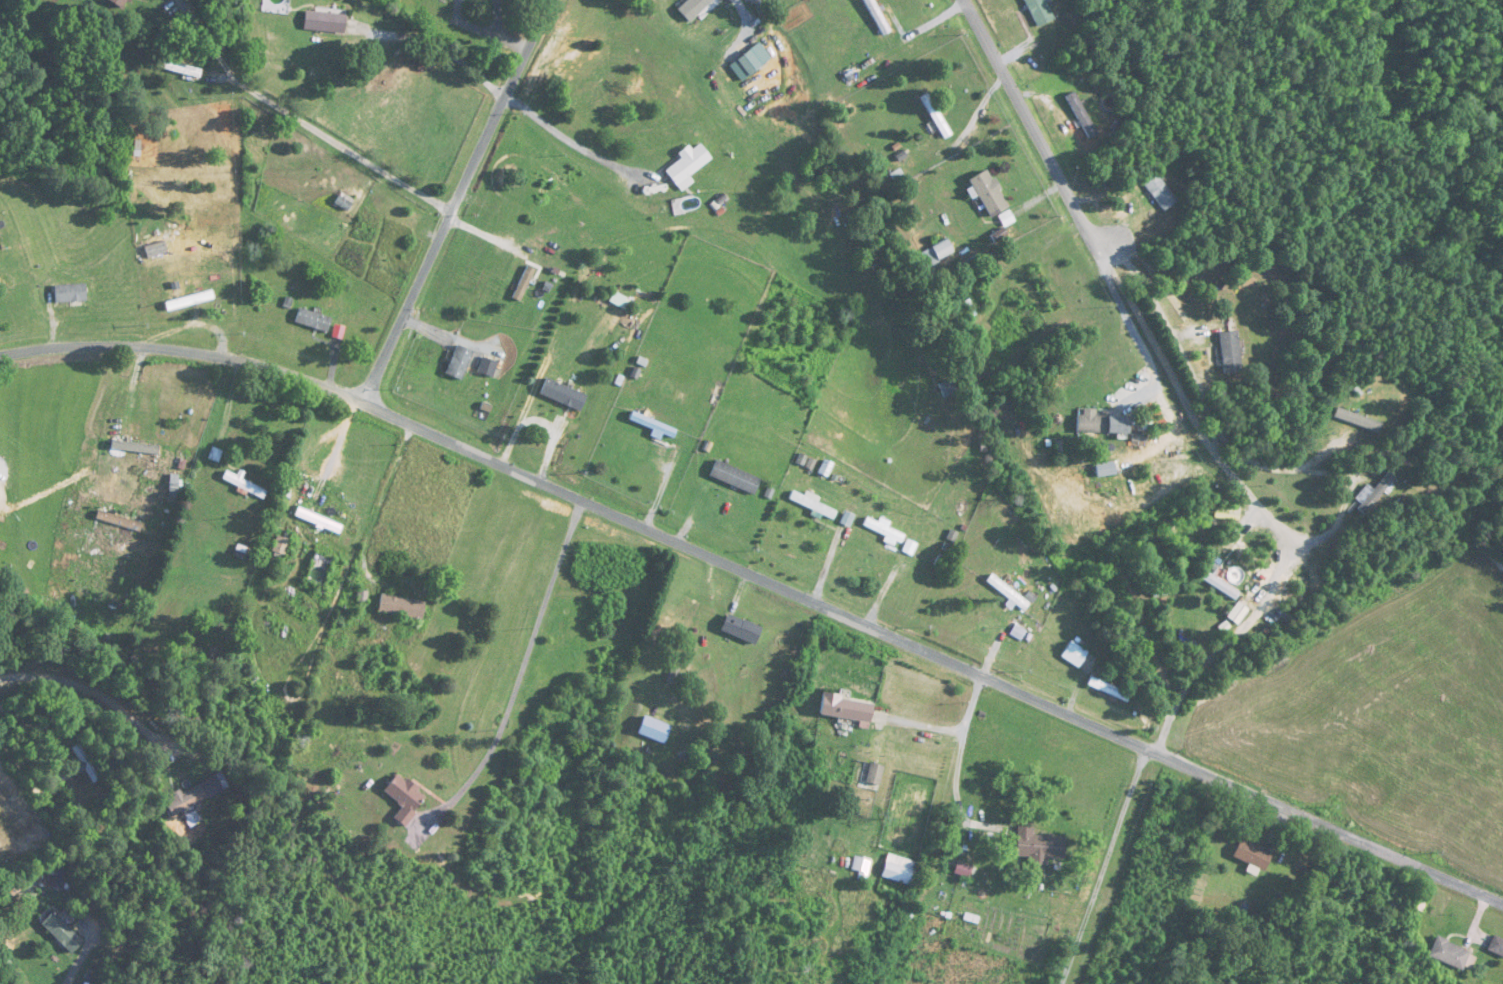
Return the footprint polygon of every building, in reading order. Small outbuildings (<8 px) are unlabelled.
[(124,10),(130,0),(109,0),(124,10)] [(679,23),(701,0),(686,0),(671,15),(679,23)] [(1035,28),(1052,20),(1042,0),(1021,0),(1035,28)] [(349,16),(307,12),(305,31),(347,35),(349,16)] [(759,67),(748,50),(734,60),(745,76),(759,67)] [(163,70),(201,80),(204,69),(165,60),(163,70)] [(1097,133),(1072,92),(1063,98),(1088,139),(1097,133)] [(917,98),(943,140),(950,136),(924,93),(917,98)] [(675,185),(709,160),(698,144),(689,152),(685,147),(676,154),(680,159),(664,171),(675,185)] [(966,180),(986,218),(1005,208),(985,170),(966,180)] [(1163,212),(1175,201),(1152,175),(1140,185),(1163,212)] [(954,254),(947,240),(919,254),(926,268),(954,254)] [(176,257),(169,243),(148,253),(154,267),(176,257)] [(537,271),(528,267),(514,298),(522,302),(537,271)] [(88,302),(88,286),(56,286),(56,302),(88,302)] [(170,313),(215,299),(212,289),(167,303),(170,313)] [(296,323),(329,333),(334,318),(300,308),(296,323)] [(1240,372),(1235,331),(1217,333),(1222,374),(1240,372)] [(446,374),(463,381),(476,353),(458,346),(446,374)] [(480,373),(494,378),(498,363),(484,358),(480,373)] [(1074,434),(1106,434),(1106,417),(1093,417),(1093,410),(1074,410),(1074,434)] [(676,431),(630,412),(626,420),(672,440),(676,431)] [(113,453),(160,453),(160,443),(113,443),(113,453)] [(706,478),(752,496),(759,479),(713,461),(706,478)] [(241,479),(241,477),(227,471),(222,484),(265,501),(269,491),(241,479)] [(1374,491),(1365,486),(1353,507),(1368,516),(1391,476),(1384,472),(1374,491)] [(792,489),(787,500),(831,522),(837,511),(792,489)] [(296,517),(341,533),(344,525),(299,509),(296,517)] [(902,536),(865,518),(862,526),(898,544),(902,536)] [(272,551),(282,558),(292,544),(282,537),(272,551)] [(895,579),(904,586),(911,578),(901,570),(895,579)] [(1237,594),(1203,573),(1199,580),(1233,601),(1237,594)] [(426,601),(381,597),(379,614),(425,618),(426,601)] [(1246,611),(1237,604),(1226,619),(1235,625),(1246,611)] [(717,632),(753,646),(760,629),(724,615),(717,632)] [(1058,658),(1077,670),(1088,655),(1069,642),(1058,658)] [(1115,698),(1118,691),(1089,678),(1086,685),(1115,698)] [(870,704),(819,695),(816,716),(867,725),(870,704)] [(865,784),(878,786),(882,769),(869,766),(865,784)] [(231,789),(223,773),(166,802),(174,817),(231,789)] [(395,819),(405,826),(427,796),(399,775),(385,794),(404,807),(395,819)] [(1027,871),(1043,872),(1044,859),(1061,860),(1063,838),(1031,836),(1031,829),(1015,827),(1013,857),(1028,858),(1027,871)] [(1261,872),(1269,854),(1238,840),(1230,857),(1261,872)] [(917,863),(886,853),(879,877),(909,887),(917,863)] [(850,870),(857,872),(856,880),(866,882),(870,859),(852,856),(850,870)] [(1420,912),(1427,898),(1417,893),(1410,907),(1420,912)] [(42,924),(73,955),(86,943),(55,912),(42,924)] [(1502,959),(1502,941),(1492,935),(1485,950),(1502,959)] [(1474,955),(1434,937),(1426,956),(1466,974),(1474,955)]
